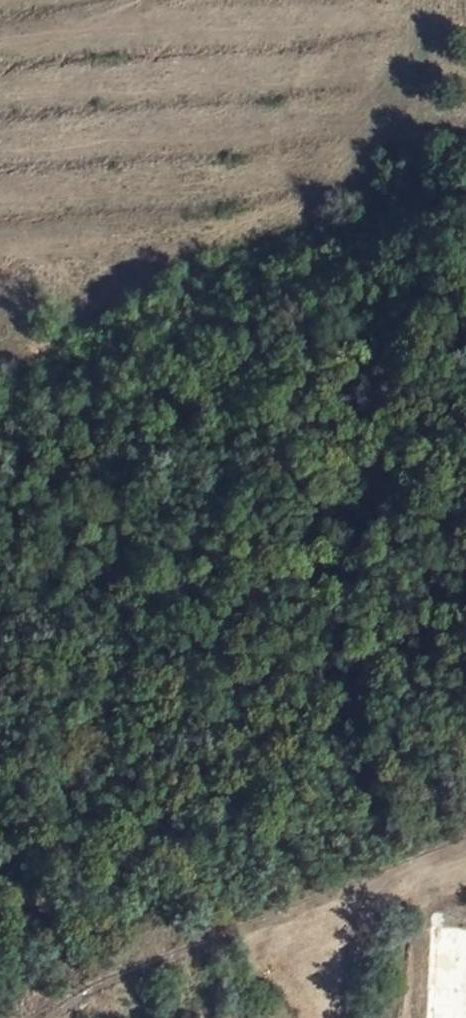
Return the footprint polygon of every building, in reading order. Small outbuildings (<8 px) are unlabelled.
[(416,929),(413,1017),(465,1017),(465,930),(416,929)]
